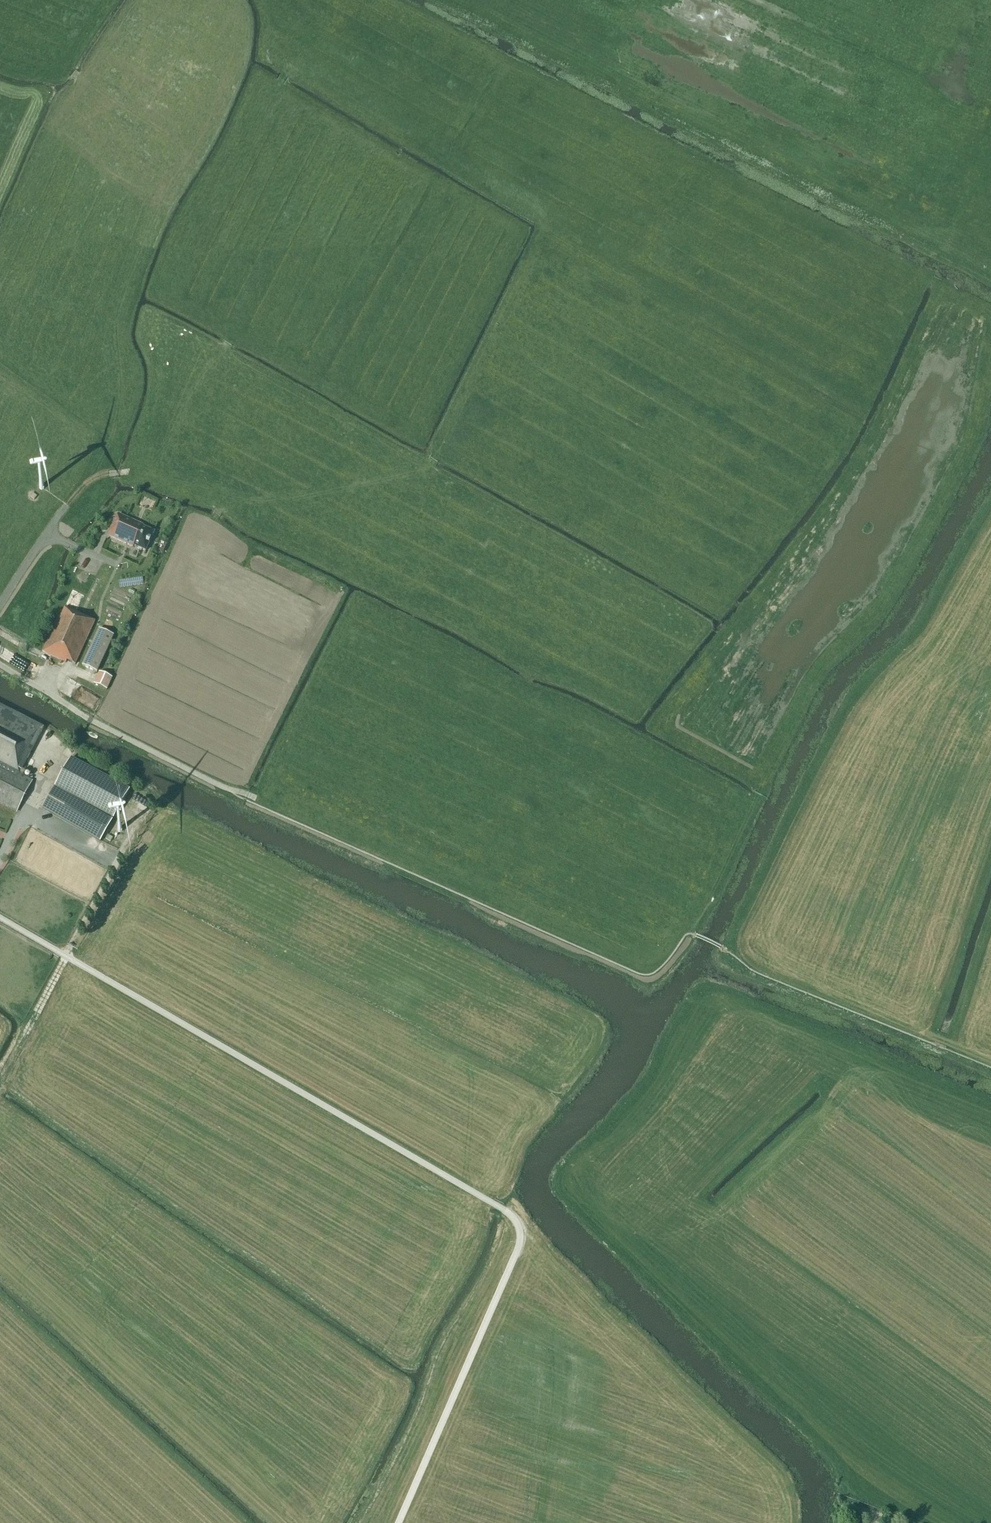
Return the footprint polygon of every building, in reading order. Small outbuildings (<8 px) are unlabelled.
[(118,514),(108,536),(133,547),(133,546),(145,551),(154,532),(142,527),(143,525),(118,514)] [(75,665),(95,621),(75,612),(83,595),(72,590),(60,617),(58,616),(42,652),(66,662),(66,661),(75,665)] [(114,636),(99,629),(82,666),(97,672),(114,636)] [(112,678),(99,672),(94,684),(107,690),(112,678)] [(0,705),(0,802),(17,811),(31,783),(18,776),(31,750),(43,728),(0,705)] [(130,790),(71,758),(55,787),(114,820),(130,790)] [(113,821),(54,787),(42,809),(100,842),(113,821)]
